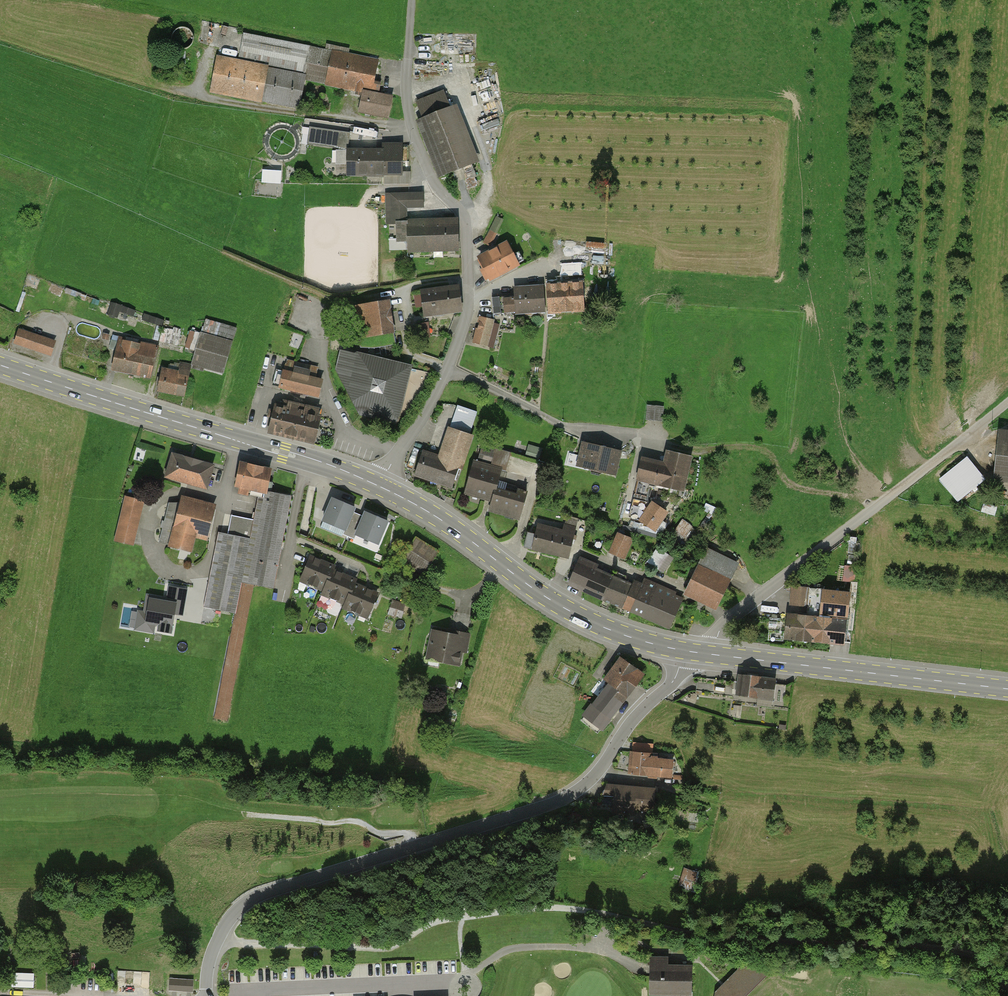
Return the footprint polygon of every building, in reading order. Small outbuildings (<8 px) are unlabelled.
[(244,34),(237,62),(267,68),(305,75),(310,47),(244,34)] [(305,75),(304,79),(364,91),(359,111),(388,117),(391,97),(379,94),(381,83),(373,81),(377,60),(348,54),(349,48),(333,45),(332,51),(310,47),(305,75)] [(217,58),(211,91),(261,101),(267,68),(237,62),(217,58)] [(305,75),(267,68),(261,101),(298,108),(304,79),(305,75)] [(472,164),(445,93),(418,103),(445,174),(472,164)] [(311,128),(308,142),(346,148),(349,134),(311,128)] [(348,162),(348,173),(401,174),(401,145),(383,145),(383,150),(337,150),(337,162),(348,162)] [(283,182),(283,168),(263,168),(263,181),(283,182)] [(421,193),(390,194),(391,222),(406,222),(406,207),(421,206),(421,193)] [(445,222),(399,224),(399,240),(408,240),(408,250),(458,248),(457,218),(454,218),(454,215),(445,216),(445,222)] [(495,219),(483,242),(488,244),(500,221),(495,219)] [(481,270),(486,280),(516,264),(506,244),(480,258),(485,268),(481,270)] [(579,285),(547,287),(549,311),(581,308),(579,285)] [(458,286),(421,291),(424,315),(461,310),(458,286)] [(509,296),(492,298),(493,314),(516,312),(516,313),(546,311),(544,287),(515,290),(515,298),(509,298),(509,296)] [(395,343),(388,300),(355,306),(362,345),(373,344),(374,347),(395,343)] [(164,320),(111,302),(107,315),(117,318),(119,312),(162,327),(164,320)] [(494,321),(481,317),(475,343),(493,347),(496,336),(488,334),(490,327),(492,328),(494,321)] [(180,333),(167,329),(164,340),(170,341),(169,343),(177,345),(180,333)] [(54,342),(19,330),(15,342),(50,354),(54,342)] [(223,372),(232,342),(201,333),(192,363),(223,372)] [(117,348),(112,367),(151,377),(158,346),(113,335),(110,346),(117,348)] [(409,367),(340,351),(336,369),(360,415),(396,423),(409,367)] [(284,372),(277,370),(273,385),(317,395),(321,380),(315,379),(318,367),(287,360),(284,372)] [(163,369),(158,391),(184,396),(190,366),(180,364),(179,373),(163,369)] [(271,403),(265,430),(312,441),(319,409),(288,402),(287,406),(271,403)] [(663,406),(648,404),(646,420),(661,421),(663,406)] [(418,449),(410,473),(451,486),(468,433),(444,426),(435,454),(418,449)] [(1007,473),(1007,439),(999,438),(995,472),(1007,473)] [(608,448),(583,442),(578,466),(615,474),(619,454),(607,451),(608,448)] [(509,454),(482,447),(477,462),(474,462),(466,493),(493,500),(490,511),(518,519),(525,493),(494,485),(498,469),(505,470),(509,454)] [(540,449),(531,447),(528,457),(537,460),(540,449)] [(642,458),(637,480),(683,491),(691,458),(667,452),(664,464),(642,458)] [(213,466),(172,454),(166,477),(207,489),(213,466)] [(944,475),(958,492),(977,477),(963,460),(944,475)] [(272,469),(241,463),(236,486),(240,487),(239,494),(247,495),(249,488),(261,491),(255,521),(232,516),(228,536),(219,534),(205,607),(237,613),(216,716),(226,718),(254,583),(273,587),(291,496),(267,492),(272,469)] [(133,544),(143,502),(125,498),(115,540),(133,544)] [(214,505),(182,498),(181,503),(169,504),(160,542),(170,544),(169,547),(191,552),(194,537),(206,540),(214,505)] [(354,511),(329,500),(319,524),(344,535),(354,511)] [(666,512),(652,503),(646,501),(641,520),(654,529),(666,512)] [(387,525),(363,514),(352,538),(377,549),(387,525)] [(533,518),(526,548),(567,558),(576,520),(567,518),(565,526),(533,518)] [(685,541),(695,525),(683,518),(673,534),(685,541)] [(624,558),(633,540),(618,533),(610,552),(624,558)] [(438,553),(412,537),(399,558),(425,574),(438,553)] [(663,572),(672,559),(657,549),(648,563),(663,572)] [(687,589),(717,603),(736,564),(706,550),(687,589)] [(311,556),(300,581),(323,591),(322,594),(345,605),(344,608),(367,618),(377,594),(354,584),(356,579),(332,569),(334,566),(311,556)] [(580,557),(568,583),(603,599),(632,609),(644,615),(669,627),(680,603),(667,598),(669,591),(646,582),(642,590),(624,582),(625,577),(617,573),(615,577),(592,567),(594,563),(580,557)] [(855,580),(856,562),(846,561),(845,579),(855,580)] [(810,582),(794,581),(792,603),(807,605),(810,582)] [(169,585),(167,596),(146,593),(143,610),(137,609),(134,629),(154,632),(156,623),(159,623),(158,629),(171,631),(174,613),(183,615),(187,588),(169,585)] [(848,594),(826,591),(823,612),(846,615),(848,594)] [(392,602),(389,613),(404,616),(406,606),(392,602)] [(790,614),(787,637),(843,643),(845,621),(790,614)] [(452,634),(433,631),(428,658),(459,664),(461,651),(465,652),(469,635),(453,631),(452,634)] [(602,727),(641,675),(620,659),(604,679),(609,683),(585,715),(602,727)] [(773,681),(733,676),(730,695),(770,701),(773,681)] [(652,745),(632,743),(630,772),(670,776),(672,760),(656,759),(656,754),(651,753),(652,745)] [(654,789),(607,785),(599,804),(615,805),(614,811),(633,814),(634,807),(652,809),(654,789)] [(699,872),(684,868),(680,885),(694,889),(699,872)] [(667,959),(651,959),(651,995),(690,995),(690,967),(666,967),(667,959)] [(740,966),(715,991),(715,995),(734,995),(760,970),(757,966),(740,966)] [(10,972),(10,986),(32,986),(32,972),(10,972)] [(170,977),(170,989),(195,989),(195,977),(170,977)]
